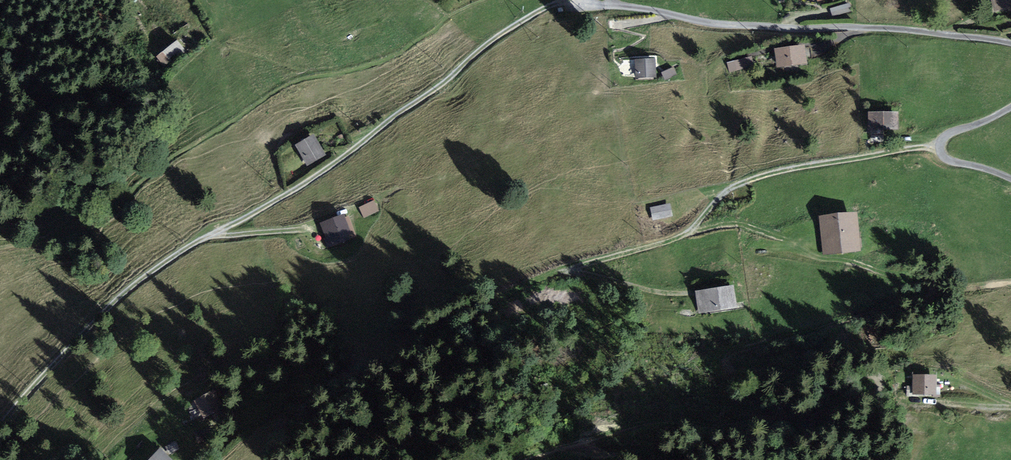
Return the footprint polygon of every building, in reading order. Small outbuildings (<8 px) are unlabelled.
[(996,9),(1010,5),(1010,0),(993,0),(996,9)] [(184,51),(177,41),(158,56),(165,66),(184,51)] [(804,44),(776,48),(779,66),(806,62),(804,44)] [(751,57),(729,63),(731,71),(753,65),(751,57)] [(654,59),(636,60),(637,77),(655,76),(654,59)] [(675,65),(662,70),(664,77),(677,72),(675,65)] [(897,112),(870,112),(870,128),(897,128),(897,112)] [(324,154),(312,135),(297,145),(309,164),(324,154)] [(359,204),(363,215),(379,211),(375,199),(359,204)] [(669,204),(652,208),(654,219),(671,215),(669,204)] [(856,213),(820,217),(824,252),(860,248),(856,213)] [(345,218),(344,214),(320,223),(326,239),(324,240),(326,248),(357,237),(349,216),(345,218)] [(731,287),(697,292),(700,311),(734,306),(731,287)] [(935,376),(914,375),(914,393),(935,393),(935,376)] [(216,396),(213,390),(196,400),(205,416),(218,409),(216,405),(218,404),(214,397),(216,396)] [(158,449),(148,459),(170,459),(158,449)]
